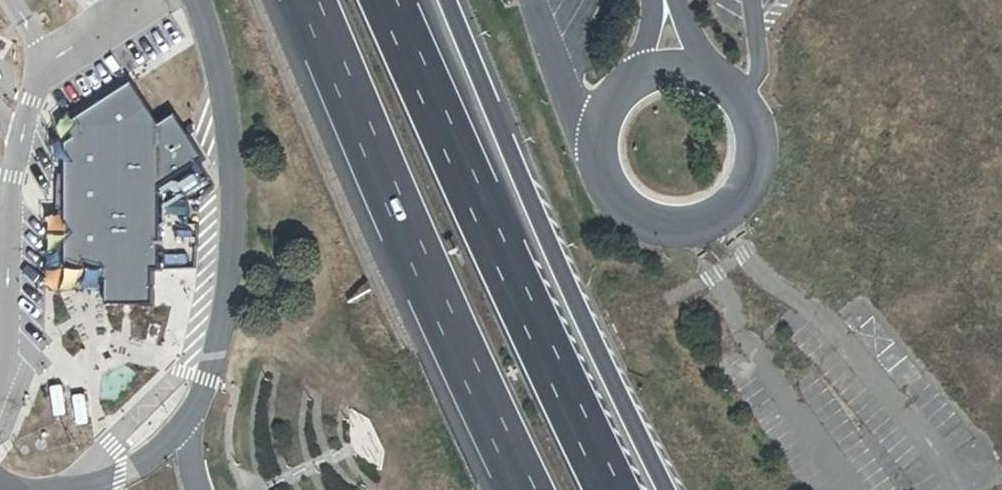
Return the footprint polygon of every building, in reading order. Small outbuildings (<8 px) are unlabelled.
[(159,128),(133,85),(77,119),(67,135),(66,281),(107,282),(108,304),(152,304),(152,270),(160,270),(159,189),(203,160),(176,118),(159,128)]
